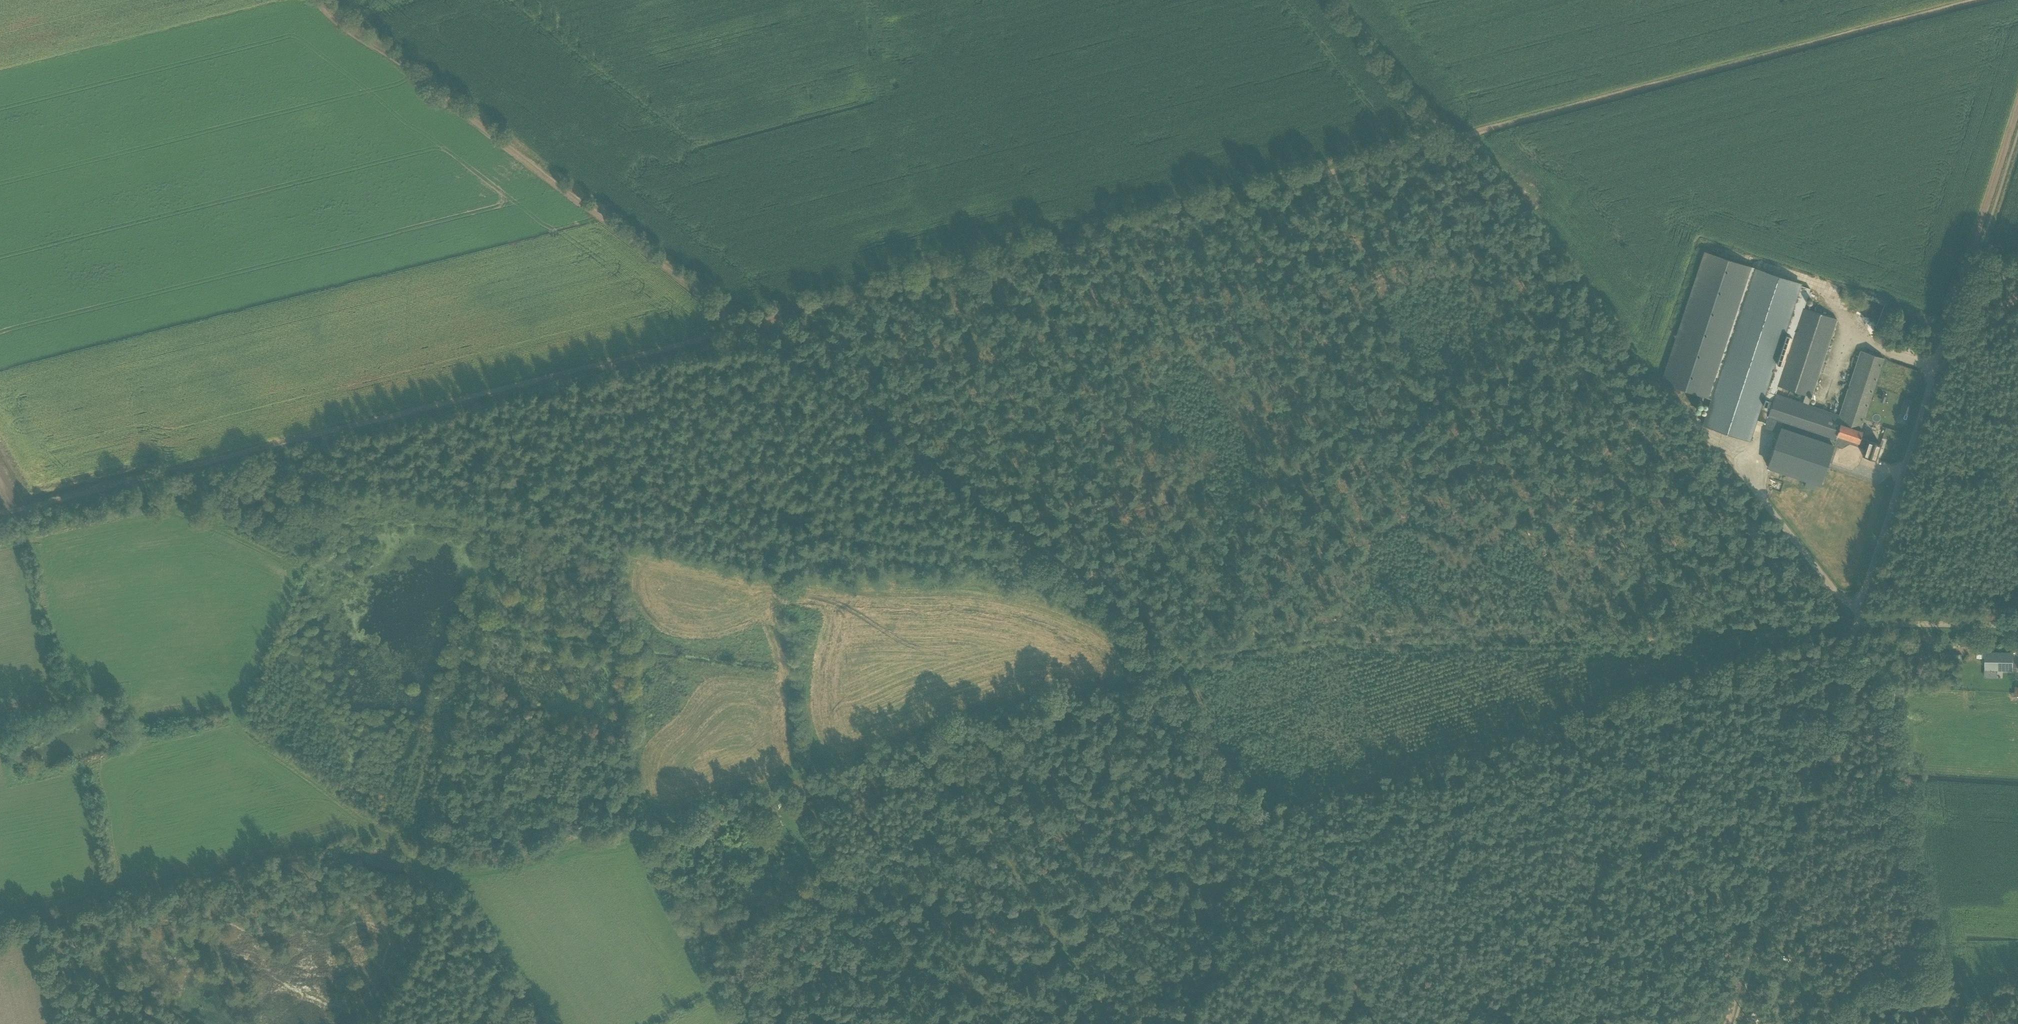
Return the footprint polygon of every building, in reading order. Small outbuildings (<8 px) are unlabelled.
[(1775,393),(1778,386),(1803,308),(1810,289),(1800,286),(1801,283),(1703,251),(1660,383),(1710,400),(1702,425),(1750,441),(1756,420),(1765,423),(1767,417),(1775,393)] [(1775,393),(1767,417),(1835,440),(1837,436),(1858,443),(1860,438),(1862,431),(1860,430),(1883,358),(1874,355),(1862,351),(1840,418),(1807,408),(1810,397),(1811,397),(1837,319),(1803,308),(1778,386),(1805,395),(1802,402),(1775,393)] [(1828,463),(1834,444),(1780,426),(1766,468),(1769,469),(1820,485),(1820,484),(1826,467),(1828,463)] [(1860,438),(1858,443),(1856,446),(1864,449),(1862,455),(1875,460),(1880,444),(1860,438)] [(1874,485),(1881,478),(1877,474),(1870,481),(1874,485)] [(1900,576),(1893,574),(1889,587),(1896,589),(1900,576)] [(2013,653),(1985,652),(1985,669),(2013,670),(2013,653)] [(1958,659),(1957,674),(1966,675),(1968,659),(1958,659)] [(1955,681),(1956,667),(1942,667),(1941,681),(1955,681)]
